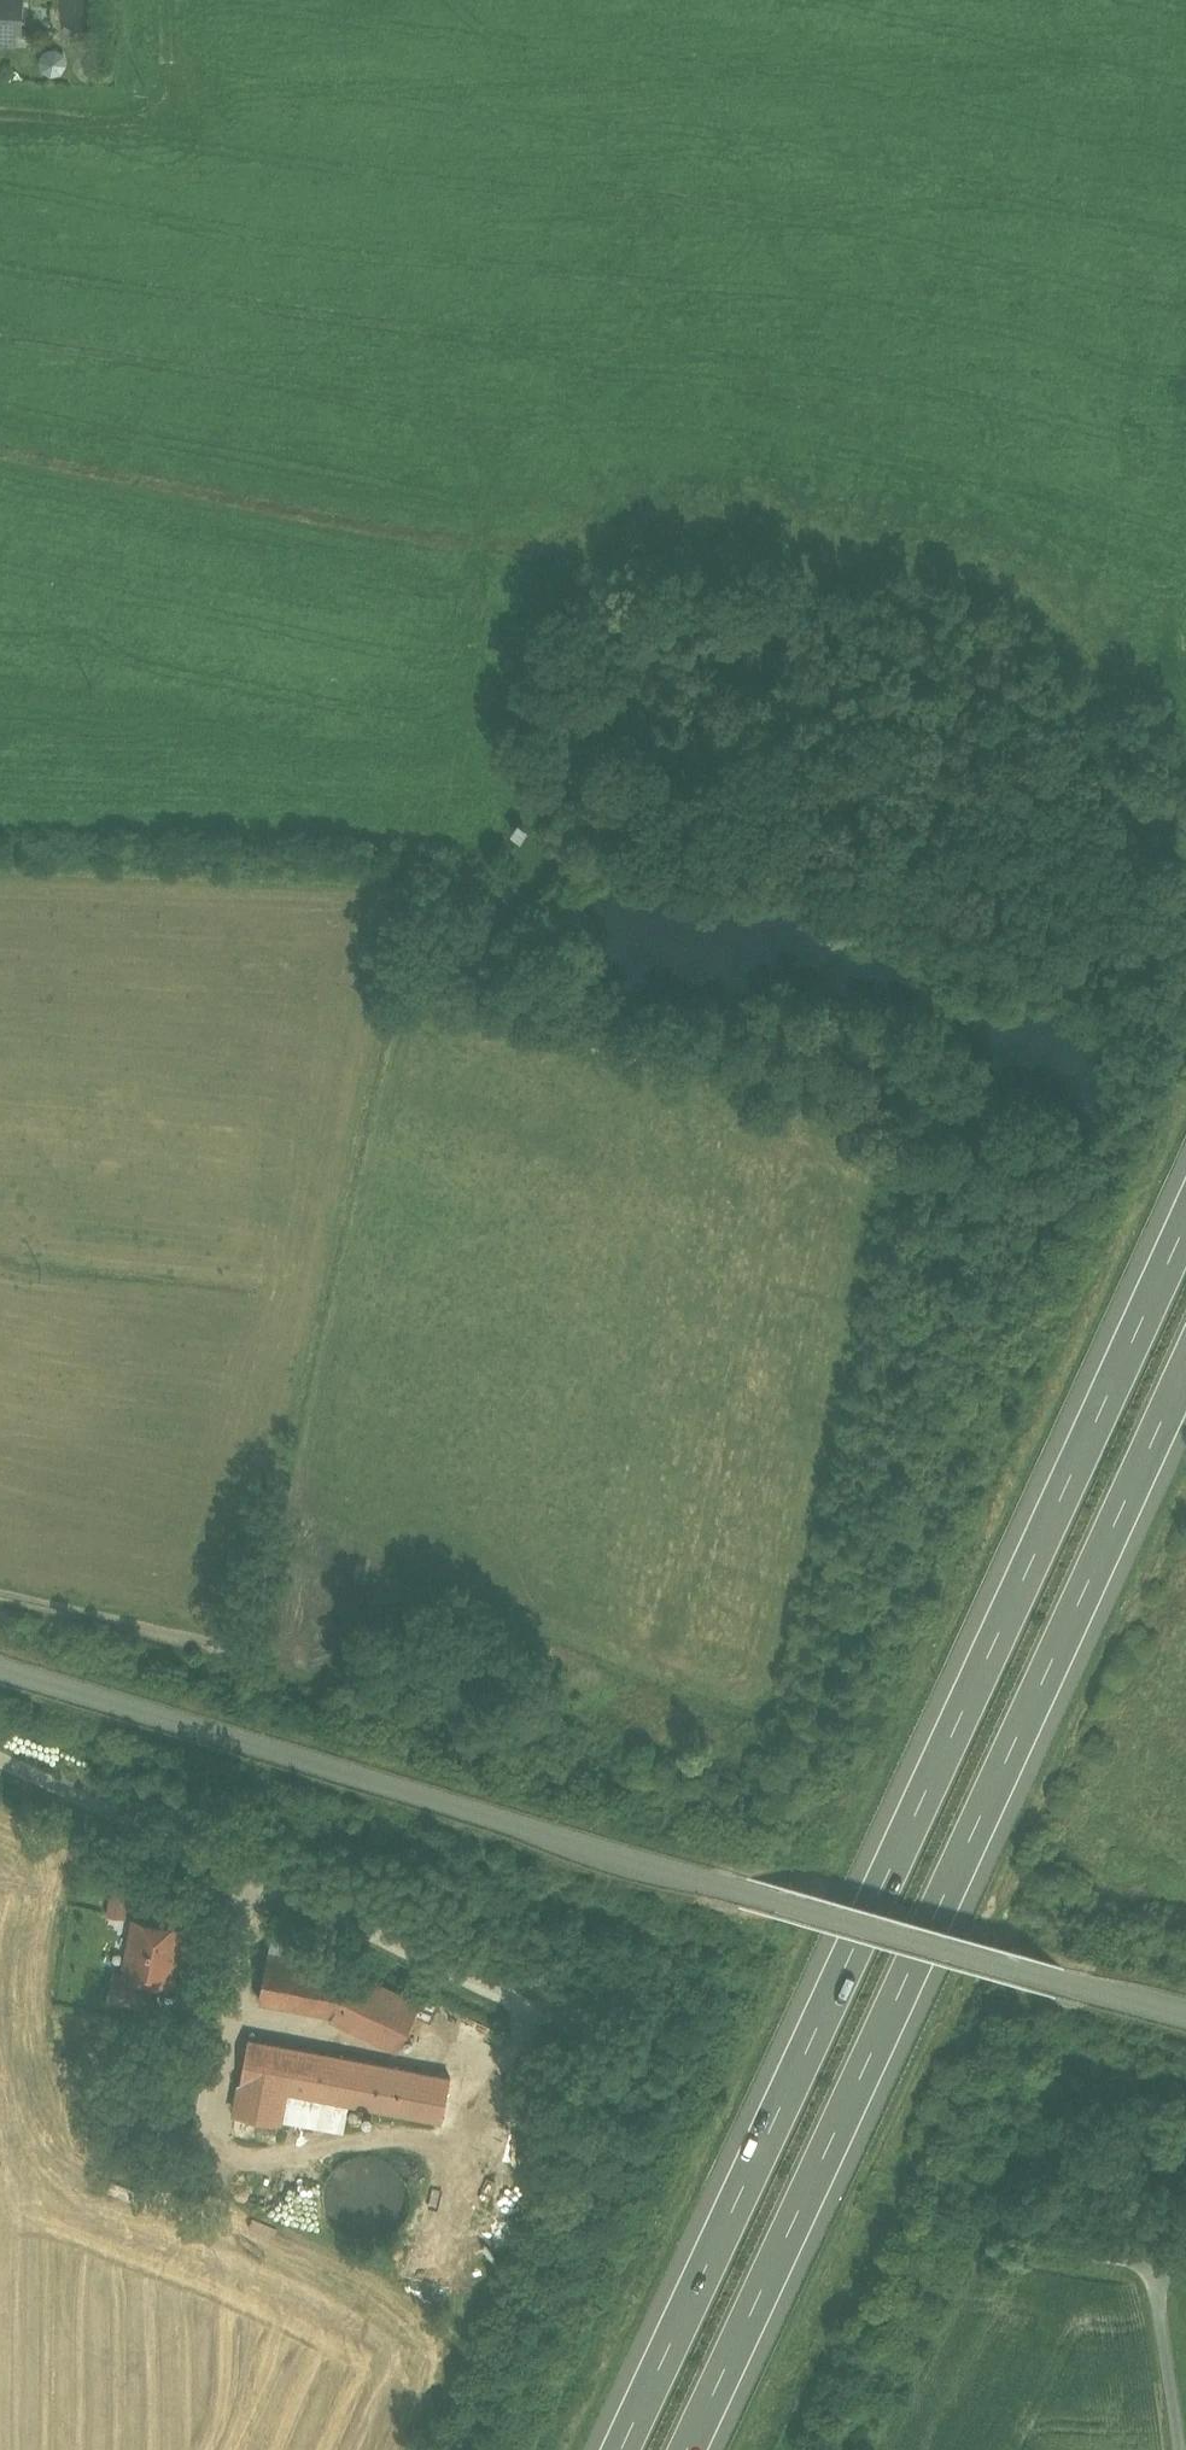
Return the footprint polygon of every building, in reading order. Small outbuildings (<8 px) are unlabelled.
[(13,40),(15,0),(0,0),(0,40),(13,40)] [(41,49),(44,74),(68,71),(65,46),(41,49)] [(113,1887),(108,1911),(126,1915),(131,1892),(113,1887)] [(182,1927),(135,1919),(125,1972),(125,1974),(153,1979),(171,1982),(182,1927)] [(345,1967),(269,1951),(260,1999),(335,2014),(345,1967)] [(421,2002),(345,1967),(335,2014),(333,2018),(399,2049),(421,2002)] [(153,1979),(125,1974),(125,1972),(118,1971),(112,1998),(148,2005),(153,1979)] [(448,2079),(246,2043),(232,2121),(278,2129),(283,2100),(439,2128),(448,2079)] [(406,2185),(395,2171),(380,2161),(364,2158),(346,2163),(333,2172),(324,2187),(321,2204),(325,2221),(334,2234),(348,2243),(366,2247),(382,2243),(397,2233),(406,2218),(409,2201),(406,2185)]
